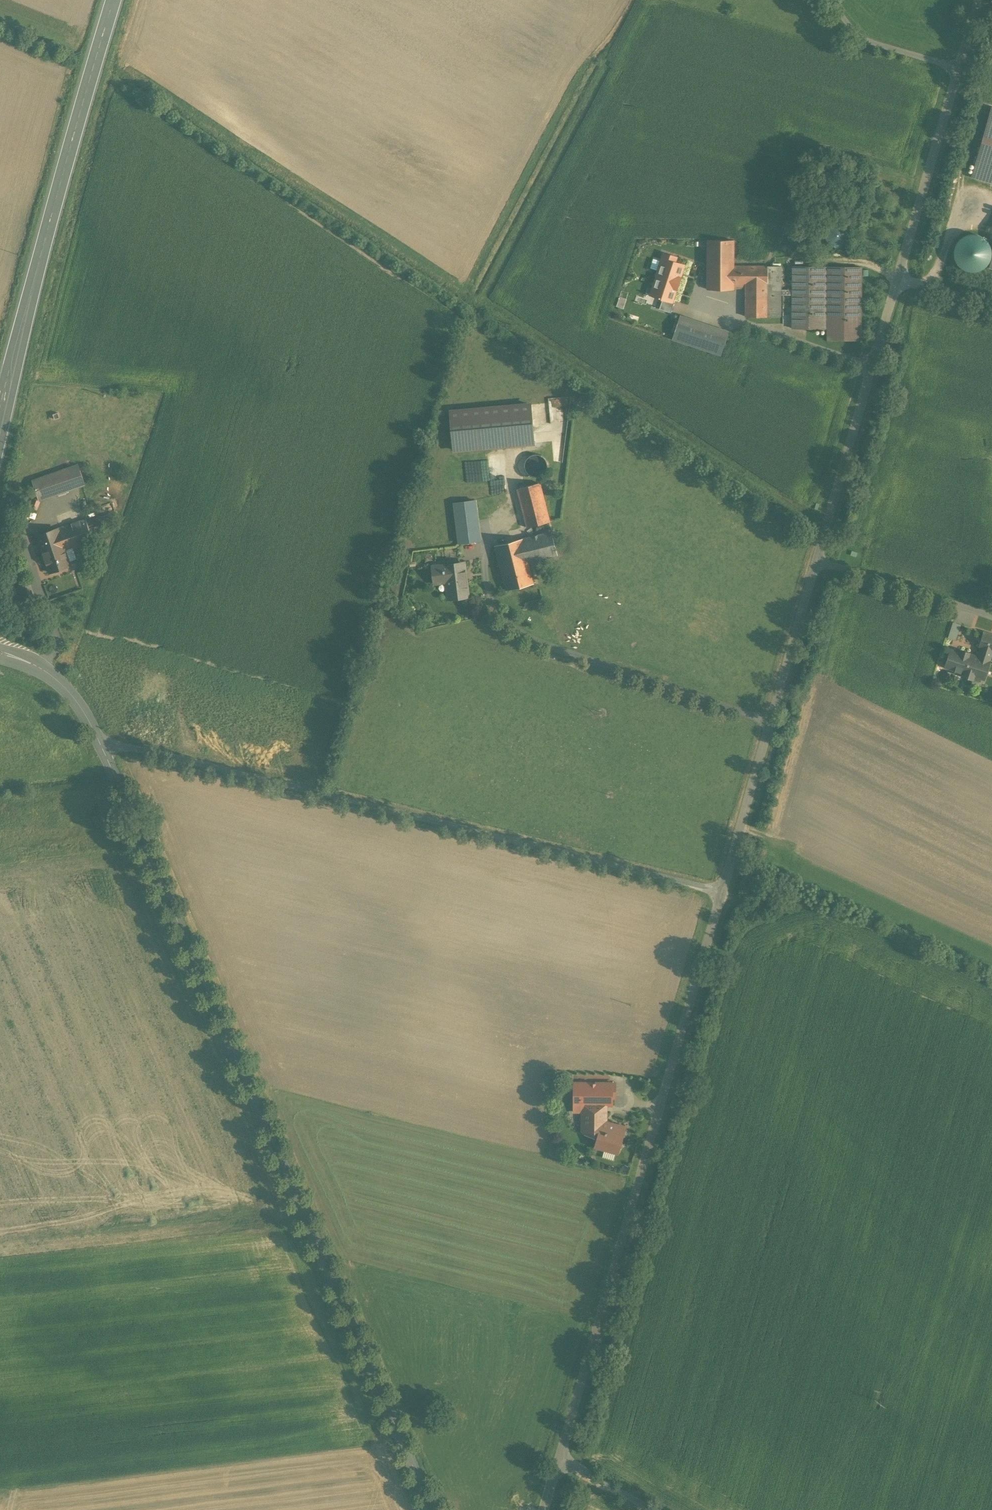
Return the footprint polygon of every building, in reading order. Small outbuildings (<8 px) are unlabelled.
[(991,108),(972,175),(991,181),(991,109),(991,108)] [(826,242),(844,246),(848,226),(831,222),(826,242)] [(822,230),(806,232),(807,241),(823,240),(822,230)] [(955,246),(954,249),(954,253),(954,257),(956,261),(958,264),(961,267),(964,269),(968,271),(972,271),(976,271),(980,270),(983,267),(986,265),(989,261),(990,258),(991,254),(991,250),(989,246),(988,242),(985,239),(982,237),(978,235),(974,234),(970,234),(966,235),(963,237),(960,239),(957,242),(955,246)] [(733,240),(708,240),(707,289),(733,289),(733,288),(733,265),(733,240)] [(676,257),(663,252),(655,277),(656,277),(650,295),(662,299),(671,302),(672,301),(676,289),(677,290),(681,277),(680,277),(684,264),(675,261),(676,257)] [(767,266),(733,265),(733,288),(746,288),(746,284),(767,284),(767,266)] [(767,284),(746,284),(746,288),(746,316),(780,316),(780,295),(780,289),(781,266),(767,266),(767,284)] [(826,266),(793,266),(792,289),(780,289),(780,295),(792,295),(792,328),(825,328),(826,266)] [(861,267),(829,266),(828,328),(827,328),(827,339),(860,340),(861,267)] [(671,302),(662,299),(659,308),(671,312),(674,302),(672,301),(671,302)] [(728,331),(680,315),(672,338),(721,354),(728,331)] [(530,404),(450,411),(453,444),(463,443),(464,447),(464,449),(534,442),(530,404)] [(528,458),(531,471),(546,467),(543,454),(528,458)] [(77,464),(31,480),(39,501),(85,485),(77,464)] [(546,481),(517,488),(527,527),(556,519),(546,481)] [(472,499),(453,501),(457,541),(477,539),(472,499)] [(90,515),(28,535),(41,576),(75,565),(69,548),(98,539),(90,515)] [(548,530),(495,545),(499,563),(527,556),(528,561),(554,555),(548,530)] [(527,556),(499,563),(506,589),(533,582),(528,561),(527,556)] [(462,562),(432,566),(434,582),(453,580),(454,589),(449,590),(448,592),(448,597),(468,595),(466,580),(464,580),(463,571),(465,571),(465,570),(463,570),(462,562)] [(949,637),(957,638),(960,622),(952,621),(949,637)] [(985,632),(984,632),(983,632),(984,633),(980,645),(979,645),(979,646),(991,650),(991,635),(985,632)] [(978,657),(968,654),(968,652),(967,652),(962,650),(961,650),(960,652),(951,649),(951,648),(950,649),(951,649),(945,665),(945,666),(946,666),(963,672),(962,675),(972,678),(973,675),(982,678),(983,678),(983,677),(988,661),(989,662),(989,661),(988,660),(991,650),(981,647),(978,657)] [(612,1082),(573,1082),(573,1104),(605,1104),(611,1104),(612,1096),(612,1082)] [(605,1104),(587,1104),(587,1111),(586,1111),(586,1122),(582,1126),(586,1130),(586,1133),(597,1136),(599,1130),(606,1132),(607,1127),(608,1122),(605,1121),(605,1104)] [(625,1127),(608,1122),(607,1127),(606,1132),(599,1130),(597,1136),(595,1145),(617,1151),(619,1147),(620,1147),(622,1146),(623,1143),(622,1141),(621,1140),(625,1127)]
